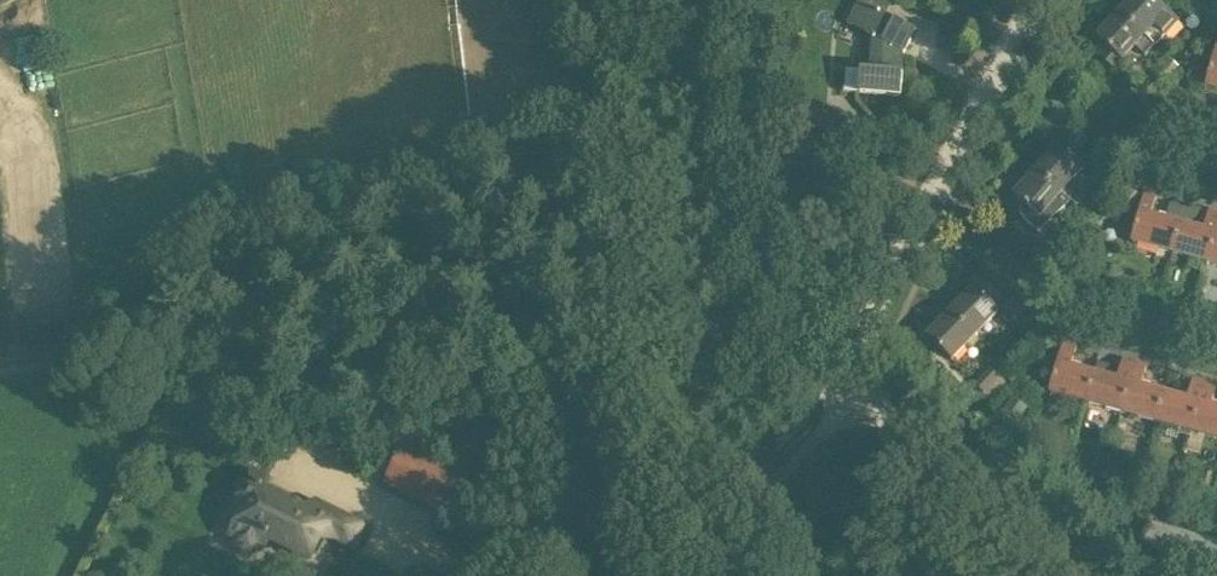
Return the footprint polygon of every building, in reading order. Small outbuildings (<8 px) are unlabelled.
[(1119,12),(1155,45),(1178,20),(1156,0),(1130,0),(1119,12)] [(849,71),(847,96),(905,100),(907,75),(900,75),(902,52),(903,52),(914,30),(858,1),(847,23),(872,36),(869,72),(849,71)] [(1155,45),(1119,12),(1096,37),(1107,47),(1099,55),(1114,69),(1135,46),(1145,56),(1155,45)] [(1216,89),(1216,44),(1205,86),(1216,89)] [(1169,58),(1157,71),(1165,79),(1177,66),(1169,58)] [(1165,79),(1157,71),(1136,95),(1144,102),(1165,79)] [(726,138),(712,158),(723,165),(737,146),(726,138)] [(1058,144),(1035,170),(1070,200),(1076,205),(1085,196),(1085,188),(1073,178),(1083,167),(1058,144)] [(1070,200),(1035,170),(1013,195),(1024,205),(1018,212),(1037,233),(1070,200)] [(1131,241),(1171,253),(1180,223),(1150,215),(1156,195),(1145,192),(1131,241)] [(1114,203),(1105,216),(1114,222),(1123,210),(1114,203)] [(1207,262),(1216,226),(1216,212),(1209,210),(1203,230),(1180,223),(1171,253),(1207,262)] [(1086,214),(1075,227),(1083,235),(1095,222),(1086,214)] [(1216,265),(1216,226),(1207,262),(1216,265)] [(1083,235),(1075,227),(1064,241),(1072,248),(1083,235)] [(998,311),(973,287),(950,312),(975,335),(998,311)] [(975,335),(950,312),(926,336),(951,360),(975,335)] [(1049,393),(1085,403),(1094,374),(1071,367),(1076,347),(1063,343),(1049,393)] [(975,384),(983,392),(1007,366),(999,358),(975,384)] [(1085,403),(1120,412),(1135,363),(1122,360),(1117,380),(1094,374),(1085,403)] [(1120,412),(1156,422),(1164,393),(1141,387),(1147,366),(1135,363),(1120,412)] [(1156,422),(1191,432),(1205,383),(1192,379),(1187,400),(1164,393),(1156,422)] [(1216,439),(1216,408),(1211,407),(1216,386),(1205,383),(1191,432),(1216,439)] [(997,421),(1010,431),(1026,409),(1013,399),(997,421)] [(385,457),(365,496),(430,529),(450,489),(385,457)] [(311,511),(263,488),(267,479),(250,471),(231,509),(242,515),(232,536),(237,538),(237,544),(252,552),(257,548),(262,550),(267,541),(309,559),(323,531),(352,546),(362,526),(315,503),(311,511)] [(1200,494),(1210,497),(1216,474),(1208,471),(1200,494)] [(1216,534),(1216,522),(1211,520),(1208,531),(1216,534)]
